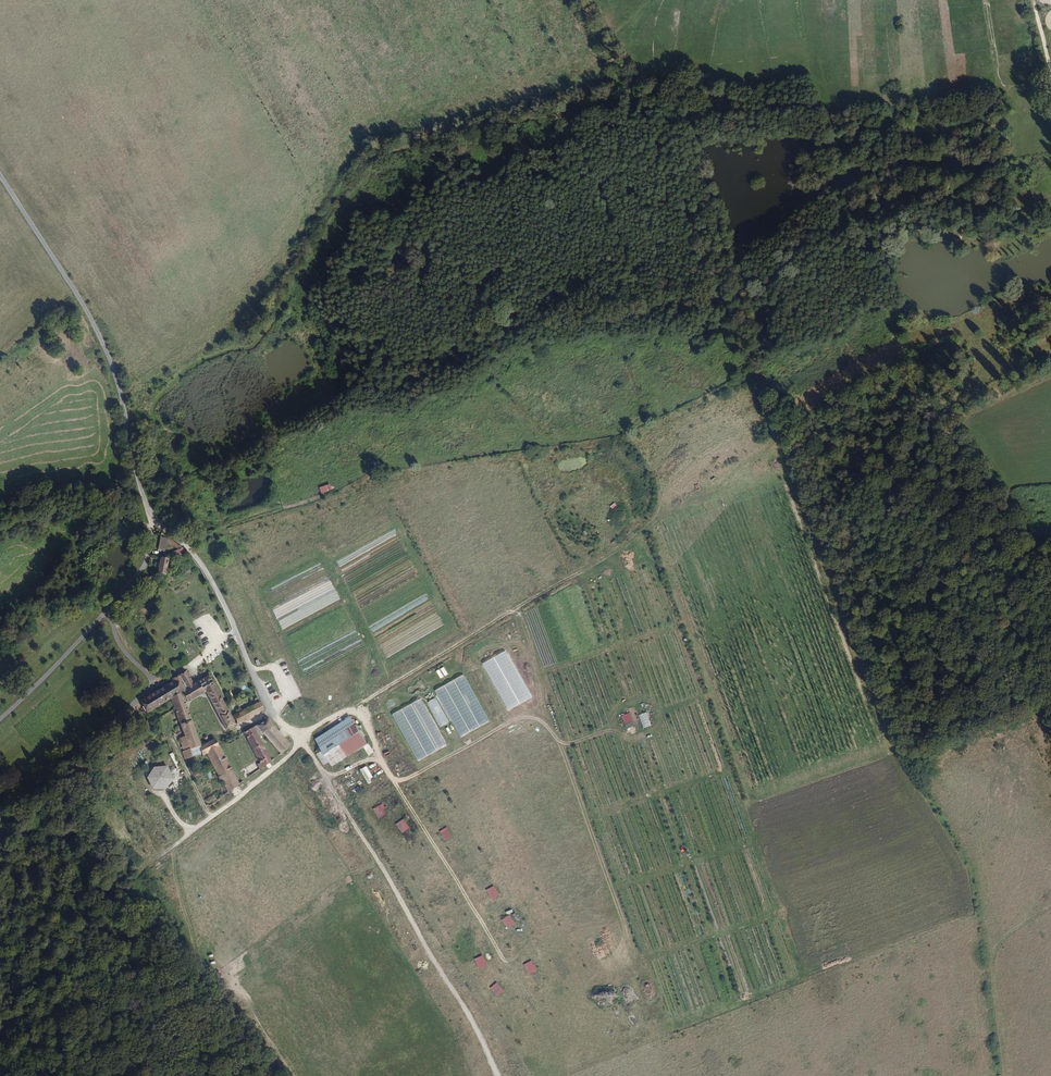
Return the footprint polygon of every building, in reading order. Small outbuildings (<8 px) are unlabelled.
[(642,475),(637,478),(643,492),(648,490),(642,475)] [(160,536),(157,549),(164,551),(167,538),(160,536)] [(175,543),(172,545),(185,560),(188,558),(175,543)] [(157,557),(156,574),(165,575),(167,558),(157,557)] [(185,560),(180,564),(184,569),(193,563),(188,558),(185,560)] [(172,564),(166,577),(170,580),(176,567),(172,564)] [(207,592),(211,589),(205,577),(195,565),(191,568),(200,579),(207,592)] [(481,665),(469,671),(492,718),(530,700),(507,651),(493,657),(494,658),(481,664),(481,665)] [(489,722),(465,675),(435,689),(459,737),(489,722)] [(209,758),(221,751),(220,750),(216,743),(210,747),(206,742),(199,745),(182,707),(185,706),(186,708),(210,697),(229,733),(238,728),(214,682),(197,690),(192,682),(176,689),(177,691),(180,698),(172,703),(177,715),(183,729),(176,733),(179,738),(180,738),(188,754),(186,755),(190,762),(196,759),(195,757),(202,753),(206,759),(209,758)] [(164,707),(172,703),(180,698),(177,691),(147,705),(152,714),(164,707)] [(422,698),(392,713),(417,762),(447,746),(422,698)] [(435,698),(427,702),(441,727),(448,722),(435,698)] [(242,727),(265,713),(261,704),(236,717),(242,727)] [(164,718),(164,707),(152,714),(156,722),(164,718)] [(624,724),(632,722),(630,713),(622,715),(624,724)] [(351,717),(317,740),(334,767),(369,744),(351,717)] [(282,756),(292,750),(272,723),(261,729),(282,756)] [(275,764),(257,731),(248,735),(267,770),(275,764)] [(235,796),(245,789),(221,751),(209,758),(235,796)] [(168,766),(154,767),(148,777),(153,788),(165,788),(174,779),(168,766)] [(366,766),(361,769),(367,780),(372,777),(366,766)] [(438,811),(430,814),(435,825),(443,821),(438,811)] [(396,824),(402,833),(410,828),(404,819),(396,824)] [(423,871),(431,880),(437,875),(430,866),(423,871)] [(480,878),(485,889),(493,886),(489,875),(480,878)] [(500,919),(508,914),(502,904),(494,909),(500,919)] [(466,943),(474,938),(467,928),(460,933),(466,943)] [(535,985),(543,980),(537,970),(529,975),(535,985)] [(505,994),(498,999),(505,1008),(512,1003),(505,994)]
